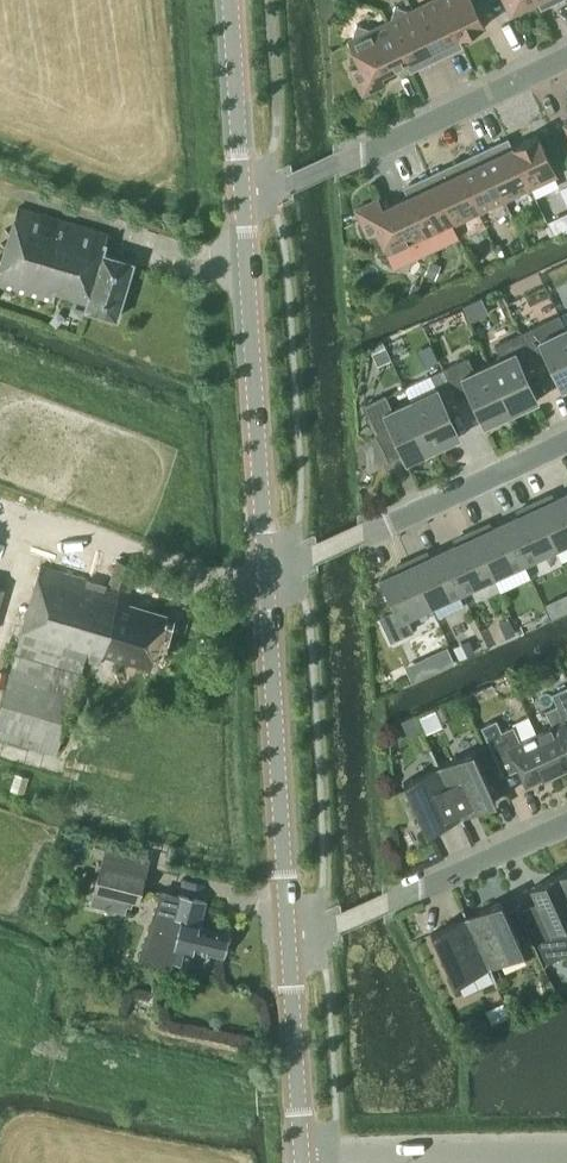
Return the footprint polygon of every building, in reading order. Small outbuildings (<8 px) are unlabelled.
[(413,8),(437,59),(457,49),(453,40),(459,37),(441,0),(430,0),(413,8)] [(459,37),(485,25),(473,0),(441,0),(459,37)] [(511,12),(536,0),(505,0),(511,12)] [(390,19),(386,21),(405,62),(412,59),(416,69),(437,59),(413,8),(409,10),(395,5),(390,19)] [(381,74),(405,62),(386,21),(371,28),(357,23),(351,37),(347,40),(358,63),(349,68),(362,95),(386,83),(381,74)] [(538,134),(512,146),(532,187),(557,175),(538,134)] [(505,200),(532,187),(512,146),(506,149),(502,139),(481,149),(505,200)] [(505,200),(481,149),(455,161),(479,212),(505,200)] [(479,212),(455,161),(430,173),(453,224),(479,212)] [(453,224),(430,173),(409,183),(413,192),(407,195),(427,236),(453,224)] [(411,243),(427,236),(407,195),(383,207),(378,197),(355,208),(367,235),(376,231),(388,254),(392,252),(406,258),(411,243)] [(0,271),(0,285),(55,302),(58,292),(87,301),(85,309),(117,319),(134,262),(102,252),(108,232),(20,205),(0,271)] [(499,256),(505,253),(502,246),(496,249),(499,256)] [(424,273),(433,276),(439,262),(430,259),(424,273)] [(566,327),(539,340),(533,326),(520,332),(524,339),(536,365),(548,359),(562,388),(566,386),(566,329),(566,327)] [(524,370),(536,365),(524,339),(520,332),(496,344),(502,357),(488,363),(511,412),(537,399),(524,370)] [(388,355),(383,344),(370,350),(375,361),(388,355)] [(443,368),(458,401),(470,395),(484,424),(511,412),(488,363),(474,370),(468,356),(443,368)] [(437,387),(410,400),(433,448),(459,436),(446,406),(458,401),(443,368),(430,374),(437,387)] [(406,460),(433,448),(410,400),(391,409),(385,395),(364,405),(379,438),(393,431),(406,460)] [(534,501),(555,547),(566,542),(566,492),(549,500),(547,495),(534,501)] [(523,512),(505,521),(524,561),(555,547),(534,501),(521,507),(523,512)] [(485,524),(472,530),(493,576),(524,561),(505,521),(487,529),(485,524)] [(461,541),(443,549),(462,590),(493,576),(472,530),(459,536),(461,541)] [(431,605),(462,590),(443,549),(425,558),(422,553),(409,559),(431,605)] [(136,565),(117,559),(109,581),(128,588),(136,565)] [(431,605),(409,559),(397,565),(399,570),(380,579),(394,610),(381,616),(391,639),(412,629),(406,616),(431,605)] [(0,706),(0,734),(56,751),(85,656),(102,661),(104,653),(153,668),(167,613),(131,602),(132,591),(43,564),(0,706)] [(502,628),(506,637),(515,633),(511,624),(502,628)] [(455,648),(459,656),(472,650),(468,641),(455,648)] [(454,662),(448,649),(439,654),(445,666),(454,662)] [(536,732),(556,774),(566,769),(566,767),(566,766),(566,725),(566,723),(566,722),(566,685),(551,692),(557,704),(545,709),(553,725),(536,732)] [(401,721),(407,734),(420,728),(414,715),(401,721)] [(544,780),(556,774),(536,732),(520,740),(513,724),(502,730),(496,718),(481,726),(495,756),(510,749),(527,784),(543,777),(544,780)] [(463,824),(464,823),(430,748),(430,749),(438,766),(403,781),(426,833),(460,817),(463,824)] [(431,748),(430,748),(464,823),(465,823),(462,816),(496,801),(473,750),(439,765),(431,748)] [(138,902),(149,856),(105,845),(94,891),(112,895),(110,904),(132,909),(134,901),(138,902)] [(559,874),(566,891),(566,870),(559,874)] [(559,874),(531,886),(546,920),(532,927),(523,908),(522,908),(547,962),(566,953),(566,931),(564,924),(566,922),(566,891),(559,874)] [(164,892),(142,955),(171,965),(172,960),(191,964),(194,947),(222,955),(228,932),(199,925),(205,900),(177,894),(177,896),(164,892)] [(464,909),(463,909),(497,984),(498,984),(490,966),(524,951),(501,900),(467,916),(464,909)] [(495,985),(497,984),(463,909),(462,910),(465,916),(431,931),(454,983),(487,968),(495,985)] [(484,1009),(490,1023),(508,1015),(502,1001),(484,1009)]
